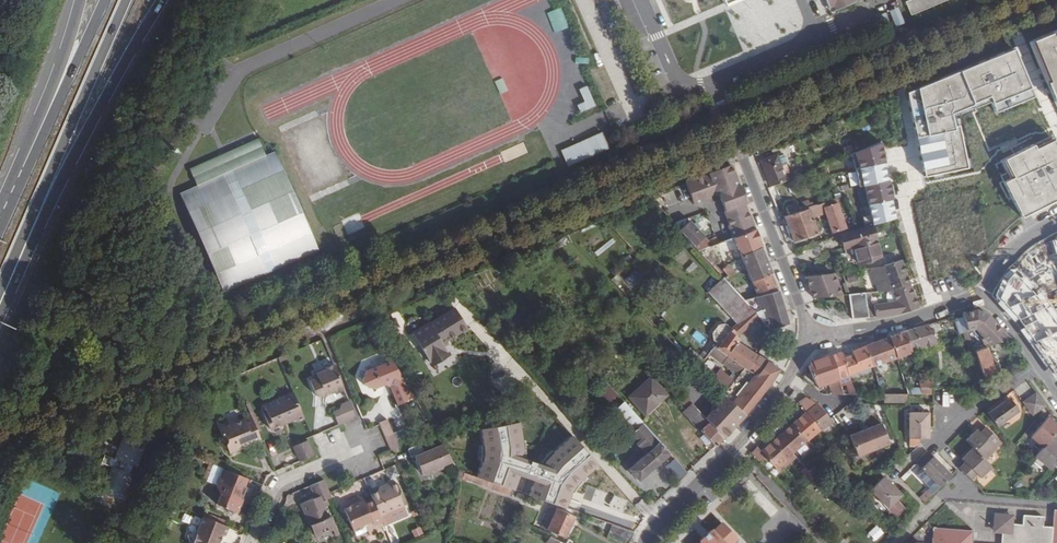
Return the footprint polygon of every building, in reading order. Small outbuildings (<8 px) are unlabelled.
[(833,7),(838,5),(839,8),(859,0),(830,0),(833,7)] [(947,0),(913,0),(918,12),(947,0)] [(554,33),(568,29),(562,8),(548,12),(554,33)] [(895,23),(903,19),(897,8),(890,11),(895,23)] [(877,17),(882,28),(890,25),(885,13),(877,17)] [(1032,46),(1056,102),(1056,35),(1032,46)] [(910,94),(927,177),(971,169),(962,126),(958,127),(956,115),(994,103),(1000,117),(1035,102),(1017,51),(910,94)] [(495,83),(501,94),(507,91),(502,80),(495,83)] [(577,107),(581,115),(595,108),(586,87),(579,91),(584,103),(577,107)] [(561,153),(568,168),(608,150),(601,135),(561,153)] [(280,271),(324,251),(279,151),(270,155),(261,136),(223,153),(193,166),(202,186),(184,194),(230,294),(280,271)] [(1040,148),(1056,141),(1053,136),(1038,143),(1040,148)] [(1010,160),(1019,179),(1009,184),(1025,217),(1056,202),(1056,143),(1040,151),(1038,147),(1010,160)] [(856,155),(875,227),(901,219),(884,144),(856,155)] [(777,157),(780,165),(786,162),(783,155),(777,157)] [(762,161),(772,186),(798,176),(797,172),(784,176),(780,165),(777,157),(776,156),(762,161)] [(743,193),(736,177),(735,177),(731,165),(711,174),(719,193),(720,195),(721,194),(724,201),(743,193)] [(711,174),(705,177),(713,196),(719,193),(711,174)] [(713,196),(705,177),(687,184),(696,204),(713,197),(713,196)] [(754,228),(745,203),(746,203),(743,193),(724,201),(732,218),(730,219),(737,236),(756,229),(755,227),(754,228)] [(716,198),(705,200),(709,217),(720,215),(716,198)] [(835,199),(823,203),(825,212),(833,231),(846,226),(835,199)] [(825,212),(823,203),(814,206),(813,202),(807,204),(808,208),(805,209),(804,205),(803,202),(787,207),(790,214),(784,216),(793,242),(818,232),(812,217),(825,212)] [(994,247),(1012,244),(1005,211),(988,214),(994,247)] [(350,234),(365,226),(359,214),(343,222),(350,234)] [(704,237),(688,217),(674,223),(694,246),(704,237)] [(881,257),(872,226),(840,236),(844,249),(853,246),(858,264),(881,257)] [(762,248),(756,229),(737,236),(721,242),(710,247),(713,255),(738,246),(742,255),(760,249),(762,248)] [(710,247),(721,242),(719,236),(704,237),(694,246),(699,251),(710,247)] [(771,273),(760,249),(742,255),(753,281),(771,273)] [(897,288),(911,286),(902,261),(871,266),(879,291),(886,290),(897,288)] [(733,274),(729,265),(722,270),(725,275),(733,274)] [(1046,298),(1015,267),(1009,272),(1002,281),(996,297),(1019,320),(1031,336),(1056,374),(1056,314),(1046,298)] [(635,270),(625,280),(633,288),(643,278),(635,270)] [(841,295),(833,272),(804,276),(813,298),(841,295)] [(778,291),(771,273),(753,281),(756,289),(759,295),(778,291)] [(706,290),(719,304),(737,324),(751,309),(741,298),(721,276),(706,290)] [(911,286),(897,288),(899,295),(913,293),(911,286)] [(913,293),(899,295),(897,288),(890,289),(891,302),(883,303),(873,304),(875,313),(875,317),(900,314),(918,308),(913,293)] [(883,303),(891,302),(890,289),(886,290),(883,294),(882,296),(883,303)] [(788,324),(778,291),(759,295),(755,295),(741,298),(751,309),(770,330),(788,324)] [(867,305),(865,293),(848,295),(852,319),(868,318),(868,314),(867,305)] [(868,314),(875,313),(873,304),(867,305),(868,314)] [(430,322),(411,333),(430,365),(448,354),(444,347),(470,332),(456,308),(431,324),(430,323),(430,322)] [(734,328),(736,329),(743,335),(758,318),(751,309),(737,324),(734,328)] [(976,310),(962,313),(963,317),(967,330),(974,327),(980,331),(992,346),(1008,340),(988,316),(976,310)] [(967,330),(963,317),(954,319),(959,333),(967,330)] [(916,327),(905,331),(911,351),(938,344),(932,329),(929,330),(928,324),(919,327),(918,327),(916,327)] [(736,329),(733,332),(740,338),(743,335),(736,329)] [(715,338),(722,345),(732,333),(728,331),(724,330),(720,331),(717,333),(715,338)] [(889,337),(866,346),(873,366),(911,353),(911,351),(905,331),(889,337)] [(752,352),(739,343),(740,342),(739,339),(740,338),(733,332),(732,333),(722,345),(730,354),(728,356),(747,370),(758,355),(752,352)] [(722,345),(718,348),(728,356),(730,354),(722,345)] [(869,367),(873,366),(866,346),(852,351),(852,354),(843,358),(848,374),(869,367)] [(745,415),(779,369),(767,361),(757,377),(747,370),(728,356),(718,348),(711,354),(736,373),(739,376),(727,390),(724,393),(727,395),(745,415)] [(974,352),(983,378),(1002,370),(999,363),(995,364),(992,365),(988,353),(986,348),(974,352)] [(843,358),(842,354),(841,353),(840,353),(840,352),(832,355),(843,395),(855,396),(850,381),(848,374),(843,358)] [(987,388),(983,378),(974,352),(971,353),(982,388),(987,388)] [(757,377),(767,361),(758,355),(747,370),(757,377)] [(811,362),(808,367),(816,385),(818,386),(828,382),(832,394),(843,395),(832,355),(811,362)] [(281,362),(279,358),(265,364),(267,368),(281,362)] [(399,406),(415,399),(393,362),(366,374),(363,381),(361,386),(366,389),(377,393),(382,384),(391,387),(399,406)] [(320,401),(345,390),(334,365),(323,370),(324,372),(315,376),(316,378),(311,380),(320,401)] [(869,367),(848,374),(850,381),(871,374),(869,367)] [(724,369),(715,379),(727,390),(739,376),(736,373),(733,376),(724,369)] [(876,376),(880,389),(887,389),(882,374),(876,376)] [(645,414),(667,394),(651,377),(629,397),(645,414)] [(615,393),(602,378),(595,384),(608,399),(615,393)] [(391,387),(382,384),(377,393),(391,387)] [(295,425),(305,421),(294,393),(265,406),(275,430),(294,421),(295,425)] [(1036,393),(1029,398),(1039,411),(1045,406),(1036,393)] [(684,394),(679,398),(687,407),(692,403),(684,394)] [(906,394),(884,394),(884,403),(906,402),(906,394)] [(745,415),(727,395),(723,399),(742,419),(745,415)] [(803,398),(797,404),(804,414),(818,431),(828,423),(814,405),(803,398)] [(1009,398),(988,413),(997,426),(1018,411),(1009,398)] [(1029,398),(1023,402),(1032,415),(1039,411),(1029,398)] [(742,419),(723,399),(717,405),(712,411),(731,430),(742,419)] [(339,425),(356,418),(349,400),(339,404),(341,409),(334,412),(339,425)] [(639,480),(669,453),(623,401),(608,415),(644,454),(628,468),(639,480)] [(379,414),(390,408),(386,403),(376,409),(379,414)] [(331,407),(334,412),(341,409),(339,404),(331,407)] [(712,411),(705,418),(724,438),(731,430),(712,411)] [(919,445),(919,438),(929,438),(928,412),(909,412),(909,438),(909,445),(919,445)] [(242,448),(261,441),(250,414),(244,417),(234,421),(232,417),(218,423),(221,429),(219,436),(225,439),(230,451),(241,446),(242,448)] [(793,424),(807,440),(818,431),(804,414),(793,424)] [(1056,431),(1056,425),(1048,417),(1031,437),(1043,447),(1056,431)] [(385,437),(393,434),(387,419),(379,422),(385,437)] [(857,456),(888,442),(879,422),(848,436),(857,456)] [(521,423),(482,430),(486,456),(483,466),(479,478),(512,489),(516,491),(521,477),(534,482),(529,495),(568,509),(569,504),(572,496),(575,490),(578,486),(600,465),(574,436),(556,452),(548,460),(544,465),(524,458),(525,455),(524,443),(521,423)] [(391,428),(393,434),(401,430),(399,424),(391,428)] [(793,453),(807,440),(793,424),(774,442),(781,450),(786,445),(793,453)] [(998,439),(986,427),(980,432),(977,429),(966,440),(973,447),(984,459),(996,448),(1001,443),(998,439)] [(385,437),(391,450),(399,447),(393,434),(385,437)] [(704,434),(700,438),(706,445),(710,441),(704,434)] [(1035,457),(1051,470),(1056,463),(1056,436),(1054,434),(1035,457)] [(143,466),(152,444),(131,436),(122,458),(119,457),(115,467),(118,468),(109,493),(130,501),(139,476),(137,475),(141,465),(143,466)] [(314,456),(308,442),(294,448),(300,461),(314,456)] [(762,452),(757,446),(751,453),(760,462),(765,457),(779,472),(792,462),(797,457),(793,453),(786,445),(781,450),(774,442),(762,452)] [(452,461),(442,444),(416,455),(418,458),(416,458),(422,471),(424,469),(425,472),(434,468),(435,471),(447,466),(446,463),(452,461)] [(961,459),(965,462),(959,468),(971,479),(976,474),(980,477),(991,466),(984,459),(973,447),(961,459)] [(951,476),(932,457),(927,451),(916,462),(940,487),(951,476)] [(666,469),(679,482),(687,473),(675,460),(666,469)] [(456,469),(452,461),(446,463),(447,466),(449,471),(456,469)] [(813,466),(803,472),(808,481),(819,476),(813,466)] [(250,480),(226,470),(223,476),(219,486),(218,490),(220,495),(218,501),(221,508),(240,515),(249,494),(246,490),(250,480)] [(479,478),(457,470),(456,476),(510,495),(512,489),(479,478)] [(219,486),(223,476),(214,478),(219,486)] [(884,477),(876,484),(870,490),(887,507),(900,494),(884,477)] [(380,516),(381,518),(388,515),(387,511),(404,504),(394,479),(390,480),(385,478),(377,481),(375,487),(369,489),(372,497),(380,516)] [(332,497),(324,480),(311,486),(315,496),(301,502),(315,536),(337,526),(325,500),(332,497)] [(363,523),(380,516),(372,497),(366,500),(364,498),(346,505),(356,530),(365,526),(363,523)] [(566,535),(573,514),(556,508),(554,514),(549,513),(546,521),(551,523),(549,530),(566,535)] [(1053,509),(1052,527),(1042,526),(1043,516),(1023,515),(1022,524),(1012,524),(1012,533),(1002,533),(1001,542),(1056,542),(1056,510),(1053,509)] [(1013,514),(994,513),(992,532),(1002,533),(1012,533),(1012,524),(1013,514)] [(206,518),(200,530),(196,532),(197,537),(194,539),(195,542),(220,542),(224,535),(229,537),(232,528),(206,518)] [(732,542),(738,537),(723,522),(714,531),(713,529),(702,540),(703,541),(701,542),(732,542)] [(878,525),(868,532),(875,541),(884,534),(878,525)] [(634,533),(619,527),(614,542),(628,542),(634,533)] [(974,530),(971,530),(935,527),(934,542),(973,542),(974,530)]
